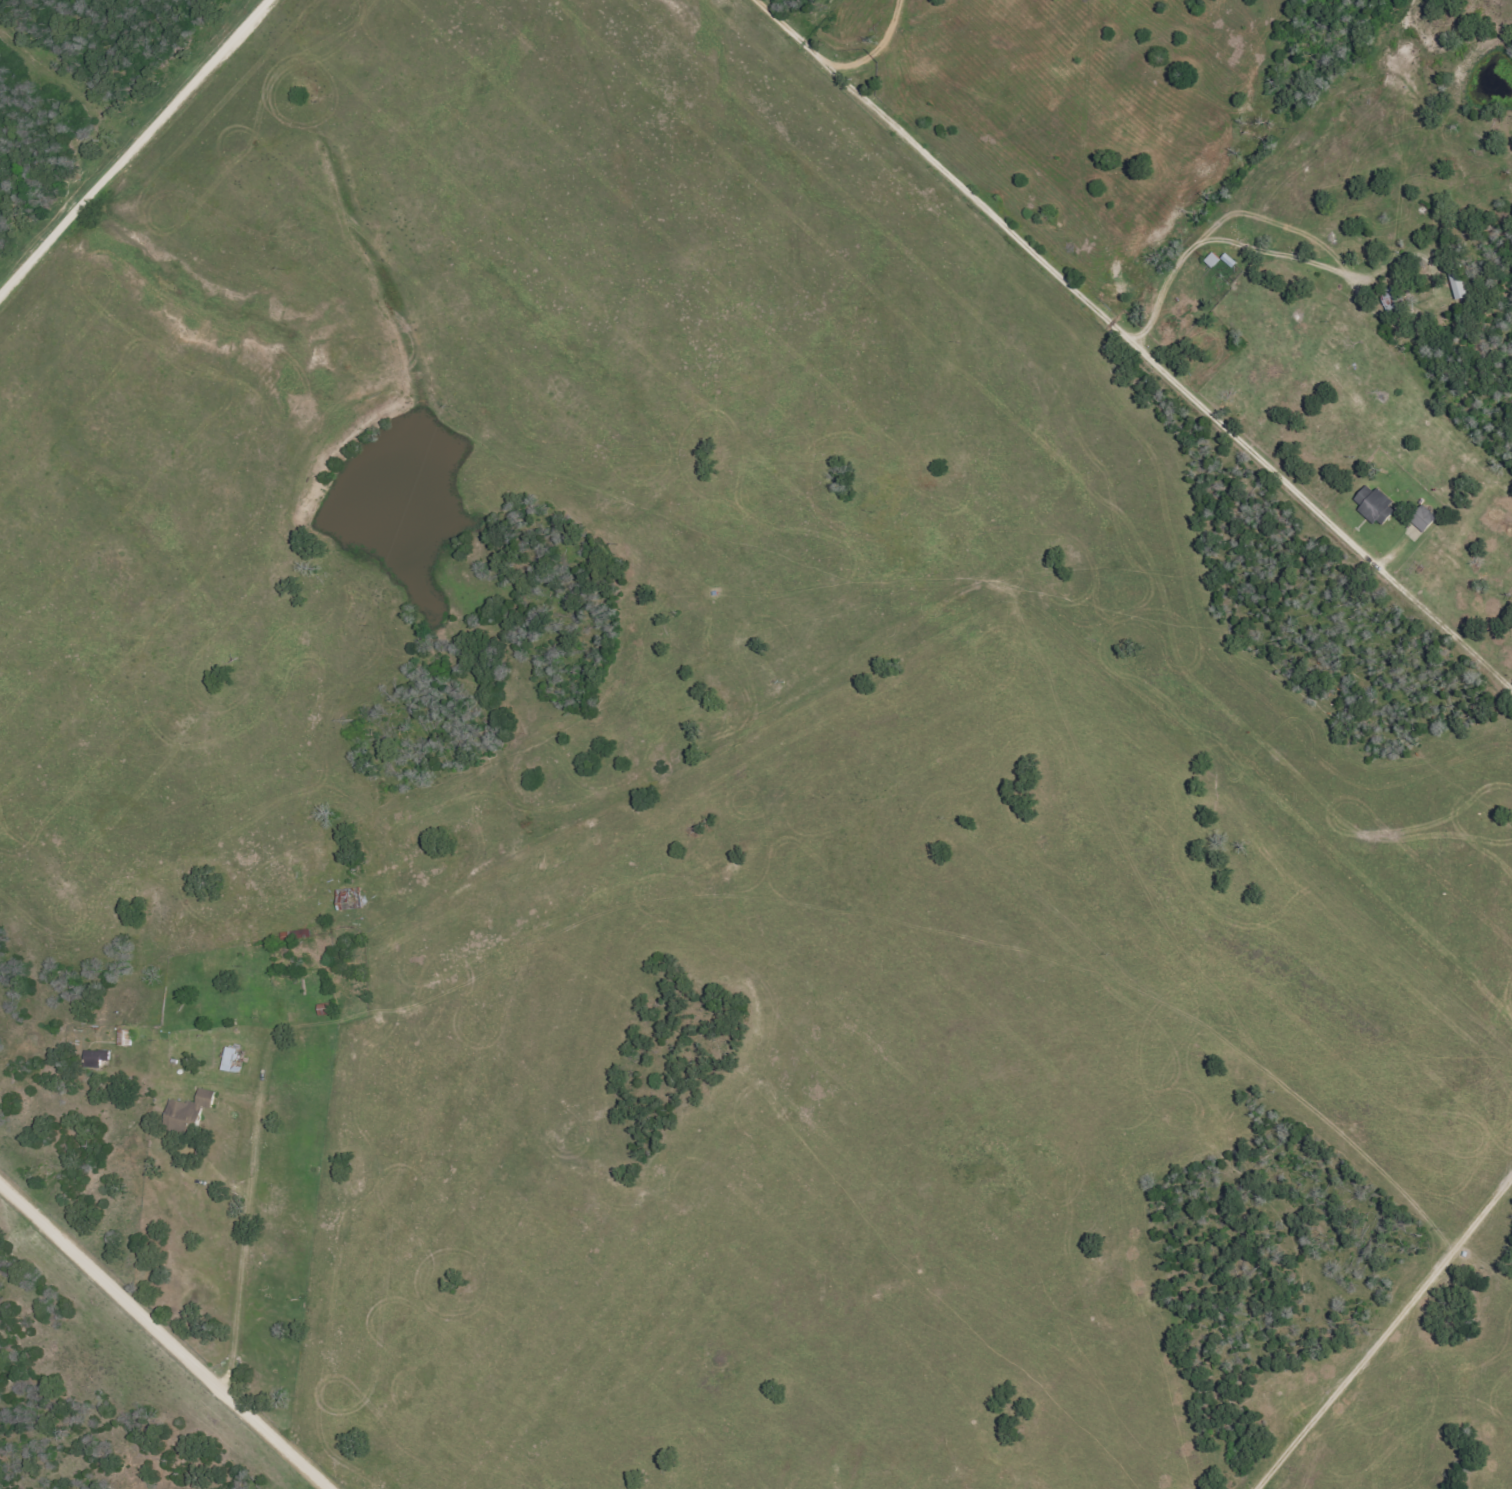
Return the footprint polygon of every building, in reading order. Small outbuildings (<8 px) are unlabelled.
[(1203,262),(1209,269),(1218,261),(1212,253),(1203,262)] [(1376,491),(1374,493),(1366,486),(1350,504),(1377,529),(1395,509),(1376,491)] [(1420,532),(1435,519),(1423,506),(1408,519),(1420,532)] [(232,1048),(227,1070),(245,1074),(250,1052),(232,1048)] [(219,1092),(203,1089),(199,1105),(174,1100),(168,1132),(200,1139),(206,1109),(216,1111),(219,1092)]
